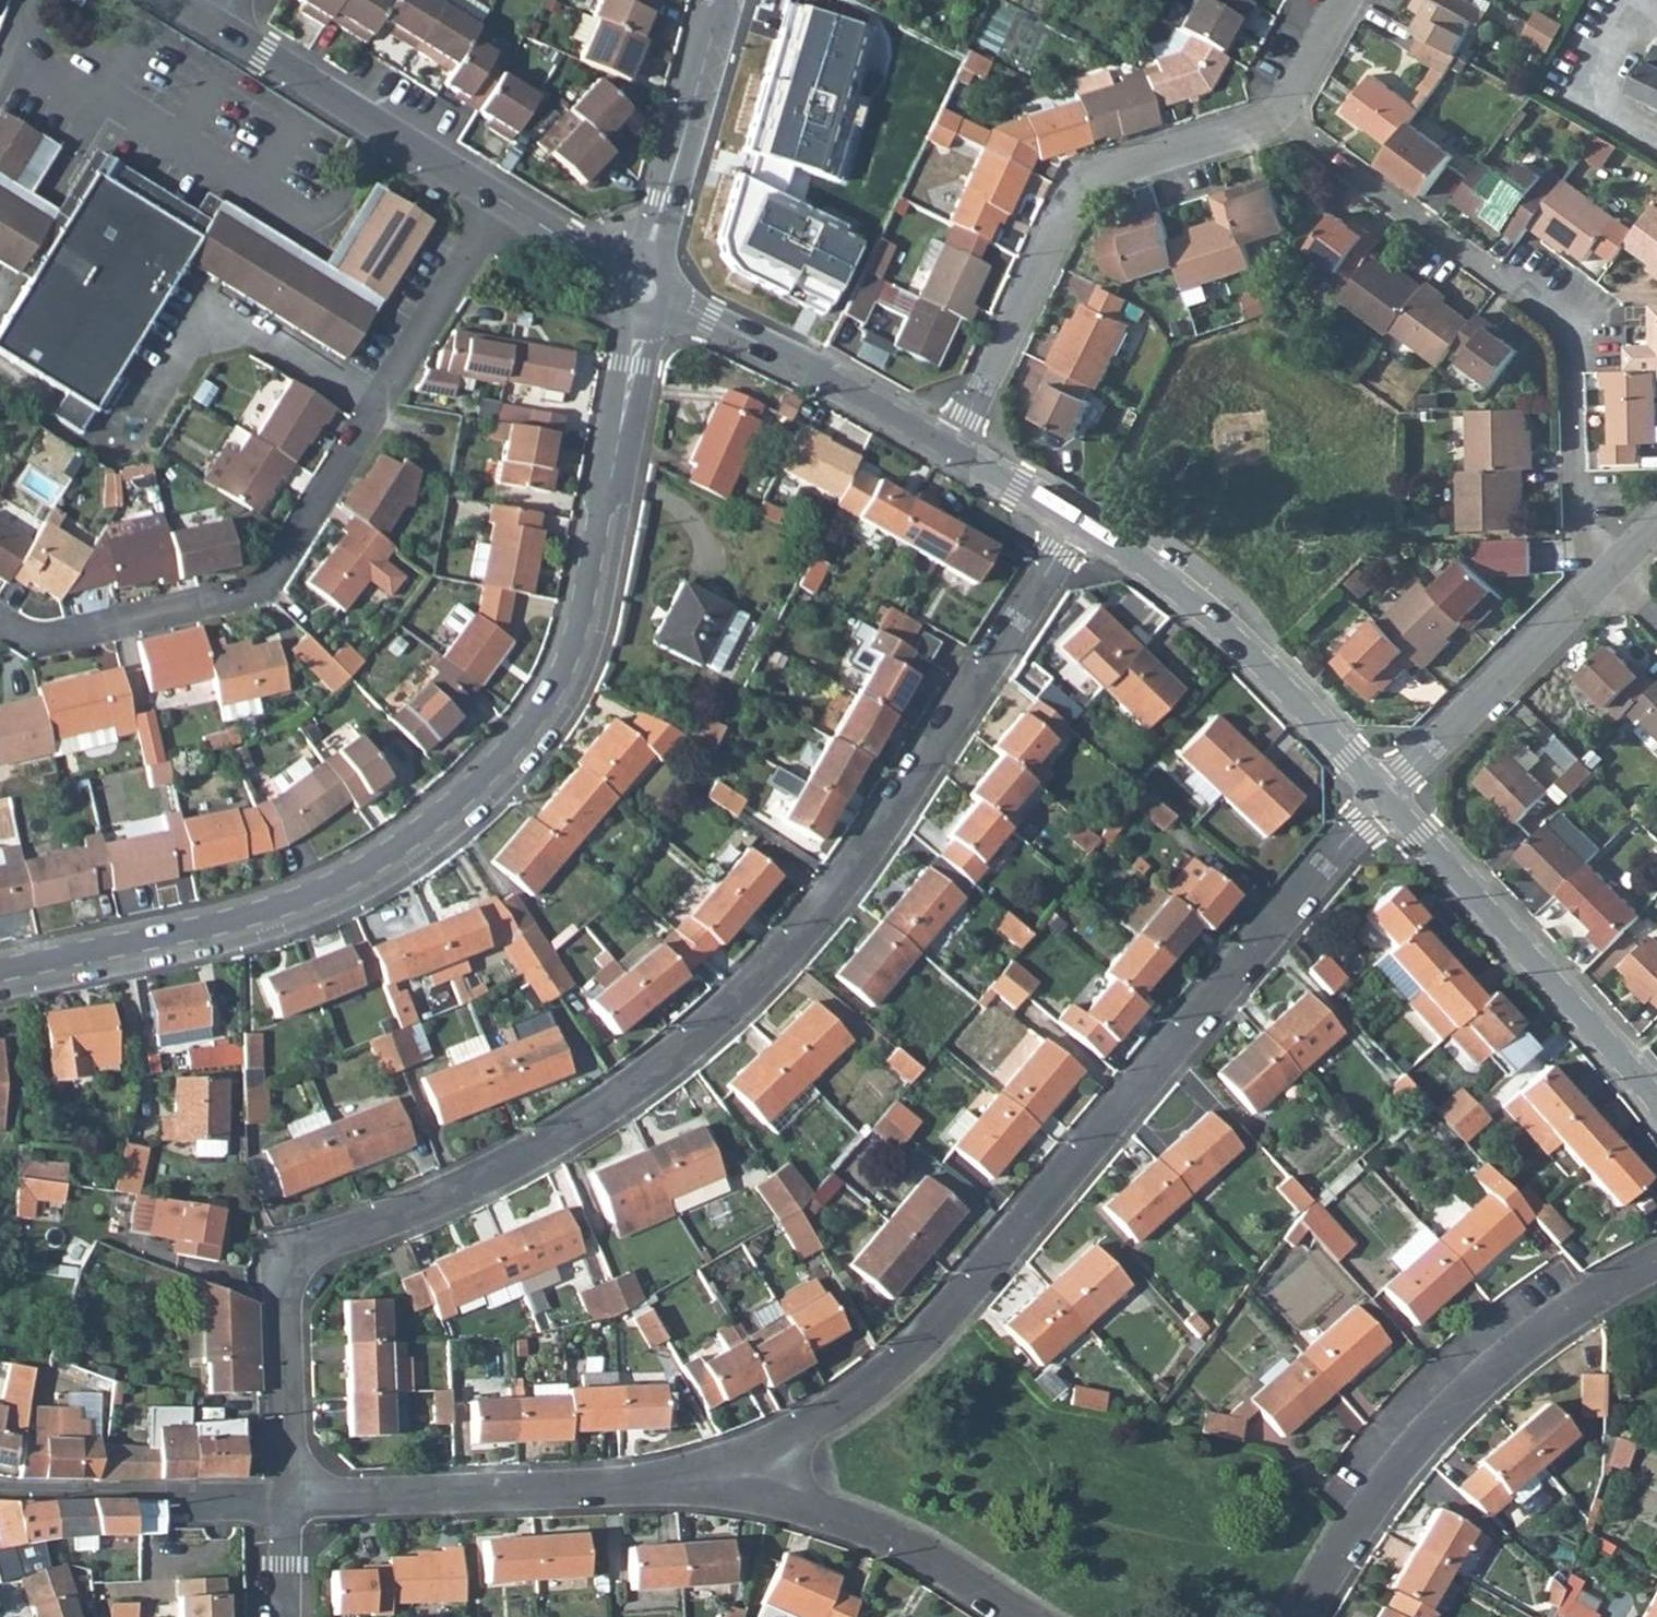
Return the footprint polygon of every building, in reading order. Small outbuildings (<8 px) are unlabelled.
[(302,5),(308,8),(304,15),(323,27),(328,20),(340,0),(295,0),(302,5)] [(328,20),(347,32),(351,25),(369,36),(379,20),(391,0),(340,0),(328,20)] [(379,20),(391,27),(397,31),(392,38),(412,50),(416,43),(439,6),(430,0),(391,0),(379,20)] [(479,24),(487,10),(470,0),(442,0),(442,1),(479,24)] [(589,19),(594,21),(637,39),(644,26),(648,15),(653,17),(660,2),(656,0),(597,0),(589,19)] [(735,76),(791,94),(815,16),(765,0),(758,0),(735,76)] [(1215,52),(1225,35),(1233,20),(1239,23),(1251,4),(1245,1),(1243,0),(1191,0),(1175,29),(1186,36),(1215,52)] [(1424,15),(1430,6),(1420,0),(1416,0),(1411,7),(1424,15)] [(1424,15),(1415,31),(1422,34),(1457,54),(1475,21),(1468,17),(1476,4),(1469,0),(1420,0),(1430,6),(1424,15)] [(416,43),(412,50),(431,62),(436,55),(453,66),(472,36),(479,24),(442,1),(439,6),(416,43)] [(1475,21),(1480,24),(1488,10),(1476,4),(1468,17),(1475,21)] [(298,12),(304,15),(308,8),(302,5),(298,12)] [(1564,25),(1539,11),(1531,24),(1556,38),(1564,25)] [(569,39),(584,45),(594,21),(589,19),(579,15),(569,39)] [(644,26),(649,28),(653,17),(648,15),(644,26)] [(1225,35),(1231,38),(1239,23),(1233,20),(1225,35)] [(584,45),(577,61),(625,82),(630,84),(636,68),(631,66),(636,55),(642,41),(637,39),(594,21),(584,45)] [(1556,38),(1531,24),(1524,37),(1549,52),(1556,38)] [(347,32),(365,43),(369,36),(351,25),(347,32)] [(387,34),(392,38),(397,31),(391,27),(387,34)] [(1215,52),(1186,36),(1175,29),(1172,28),(1165,41),(1148,46),(1152,61),(1156,73),(1142,78),(1152,108),(1208,91),(1226,58),(1215,52)] [(1460,56),(1457,54),(1422,34),(1410,54),(1436,68),(1447,74),(1453,66),(1460,56)] [(464,98),(461,103),(476,112),(499,74),(507,60),(508,58),(472,36),(453,66),(449,72),(442,84),(454,92),(464,98)] [(1635,93),(1656,103),(1656,47),(1635,93)] [(988,62),(966,51),(958,68),(980,79),(988,62)] [(431,62),(449,72),(453,66),(436,55),(431,62)] [(631,66),(636,68),(641,58),(636,55),(631,66)] [(1453,66),(1463,71),(1470,61),(1460,56),(1453,66)] [(499,74),(535,98),(541,89),(544,84),(507,60),(499,74)] [(1427,88),(1433,93),(1447,74),(1436,68),(1423,85),(1427,88)] [(1075,103),(1088,142),(1104,138),(1117,133),(1118,138),(1157,125),(1152,108),(1142,78),(1139,71),(1118,78),(1119,84),(1109,87),(1074,99),(1075,103)] [(1074,99),(1109,87),(1104,72),(1069,84),(1074,99)] [(499,74),(476,112),(488,119),(493,123),(489,130),(508,142),(535,98),(499,74)] [(1414,106),(1372,74),(1343,112),(1391,148),(1410,123),(1420,110),(1414,106)] [(596,80),(566,112),(578,123),(598,142),(604,148),(620,131),(614,125),(618,120),(628,111),(596,80)] [(1414,106),(1420,110),(1433,93),(1427,88),(1414,106)] [(452,97),(461,103),(464,98),(454,92),(452,97)] [(982,150),(1026,171),(1035,155),(1037,160),(1089,144),(1088,142),(1075,103),(991,131),(982,150)] [(951,135),(958,120),(938,110),(931,125),(951,135)] [(1508,128),(1514,133),(1528,114),(1522,110),(1508,128)] [(536,144),(548,155),(578,123),(566,112),(536,144)] [(9,182),(38,136),(0,113),(0,177),(9,182)] [(484,126),(489,130),(493,123),(488,119),(484,126)] [(614,125),(620,131),(624,126),(618,120),(614,125)] [(578,123),(548,155),(580,185),(594,169),(600,175),(616,158),(609,153),(604,148),(598,142),(578,123)] [(1410,123),(1391,148),(1380,162),(1424,195),(1454,156),(1410,123)] [(924,140),(944,150),(951,135),(931,125),(924,140)] [(1104,138),(1105,142),(1118,138),(1117,133),(1104,138)] [(1620,146),(1599,134),(1583,155),(1602,169),(1620,146)] [(0,177),(0,193),(48,222),(55,211),(28,194),(57,147),(38,136),(9,182),(0,177)] [(94,173),(198,237),(213,213),(220,203),(205,193),(194,211),(93,149),(55,211),(48,222),(17,273),(28,280),(94,173)] [(946,223),(984,242),(998,213),(1004,216),(1006,217),(1026,171),(982,150),(946,223)] [(1470,180),(1480,166),(1471,160),(1461,173),(1470,180)] [(1510,180),(1484,161),(1480,166),(1470,180),(1454,201),(1501,236),(1505,230),(1519,241),(1527,230),(1531,226),(1548,202),(1558,189),(1523,162),(1510,180)] [(580,185),(586,190),(600,175),(594,169),(580,185)] [(373,312),(213,213),(198,237),(94,173),(28,280),(0,324),(0,353),(62,391),(49,414),(78,432),(185,260),(344,359),(373,312)] [(817,201),(825,184),(808,175),(800,193),(817,201)] [(1244,186),(1247,197),(1233,202),(1246,243),(1287,230),(1270,178),(1244,186)] [(1558,189),(1548,202),(1531,226),(1545,236),(1548,232),(1568,247),(1586,261),(1596,248),(1613,261),(1626,244),(1635,232),(1565,180),(1558,189)] [(705,182),(684,256),(689,259),(750,287),(781,218),(705,182)] [(221,201),(220,203),(213,213),(373,312),(381,301),(334,272),(383,193),(372,185),(323,265),(221,201)] [(1229,191),(1233,202),(1247,197),(1244,186),(1229,191)] [(1221,225),(1188,235),(1171,241),(1178,264),(1191,306),(1210,300),(1204,283),(1253,267),(1246,243),(1233,202),(1229,191),(1212,196),(1220,219),(1221,225)] [(17,273),(48,222),(0,193),(0,263),(17,273)] [(383,193),(334,272),(381,301),(430,221),(383,193)] [(781,218),(750,287),(781,301),(823,209),(792,195),(781,218)] [(1656,204),(1635,232),(1626,244),(1653,264),(1656,267),(1656,205),(1656,204)] [(1121,226),(1110,229),(1101,246),(1109,269),(1129,280),(1178,264),(1171,241),(1162,212),(1135,221),(1138,233),(1125,237),(1121,226)] [(984,242),(990,245),(1004,216),(998,213),(984,242)] [(1350,225),(1335,213),(1309,249),(1353,281),(1373,254),(1382,241),(1361,226),(1358,230),(1350,225)] [(1187,230),(1188,235),(1221,225),(1220,219),(1187,230)] [(1350,225),(1358,230),(1361,226),(1353,220),(1350,225)] [(1121,226),(1125,237),(1138,233),(1135,221),(1121,226)] [(1545,236),(1565,252),(1568,247),(1548,232),(1545,236)] [(877,280),(893,247),(877,239),(861,272),(877,280)] [(918,268),(928,273),(942,245),(932,240),(918,268)] [(928,273),(916,298),(957,319),(967,324),(974,309),(969,306),(987,267),(942,245),(928,273)] [(1353,281),(1340,298),(1388,334),(1392,330),(1424,286),(1410,276),(1407,280),(1402,276),(1373,254),(1353,281)] [(1656,274),(1656,272),(1656,267),(1653,264),(1649,269),(1656,274)] [(861,272),(841,314),(861,323),(871,301),(905,318),(891,346),(933,367),(957,319),(916,298),(915,298),(881,282),(877,280),(861,272)] [(1402,276),(1407,280),(1410,276),(1405,272),(1402,276)] [(1427,282),(1424,286),(1392,330),(1440,365),(1454,347),(1472,322),(1445,301),(1438,296),(1441,292),(1427,282)] [(1284,283),(1283,284),(1261,291),(1268,313),(1269,314),(1290,287),(1284,283)] [(1094,307),(1118,319),(1128,298),(1103,286),(1094,307)] [(1438,296),(1445,301),(1448,297),(1441,292),(1438,296)] [(1124,312),(1140,321),(1146,308),(1129,300),(1124,312)] [(1063,351),(1058,348),(1050,364),(1054,366),(1092,384),(1099,388),(1130,324),(1118,319),(1094,307),(1085,303),(1077,320),(1063,351)] [(1653,305),(1654,346),(1625,347),(1626,371),(1656,370),(1656,305),(1653,305)] [(1479,313),(1472,322),(1454,347),(1467,356),(1462,363),(1493,386),(1519,351),(1504,340),(1497,334),(1500,329),(1479,313)] [(1058,348),(1063,351),(1077,320),(1072,318),(1058,348)] [(1497,334),(1504,340),(1508,335),(1500,329),(1497,334)] [(426,371),(412,392),(450,399),(452,389),(455,377),(472,380),(502,385),(502,382),(510,342),(451,331),(451,336),(448,353),(439,351),(436,373),(426,371)] [(439,351),(448,353),(451,336),(449,335),(439,351)] [(510,342),(502,382),(543,389),(561,392),(565,393),(572,354),(510,342)] [(1048,392),(1044,401),(1035,418),(1075,437),(1091,403),(1085,400),(1092,384),(1054,366),(1043,390),(1048,392)] [(1626,371),(1602,372),(1603,389),(1608,389),(1610,444),(1605,444),(1605,465),(1640,464),(1639,444),(1656,443),(1656,386),(1656,370),(1626,371)] [(452,389),(470,392),(472,380),(455,377),(452,389)] [(289,381),(253,439),(293,463),(319,421),(325,424),(334,409),(289,381)] [(541,400),(560,404),(561,392),(543,389),(541,400)] [(693,465),(686,482),(723,500),(731,482),(757,422),(754,421),(760,406),(726,390),(719,405),(715,403),(688,463),(693,465)] [(1039,398),(1044,401),(1048,392),(1043,390),(1039,398)] [(558,434),(561,416),(530,411),(530,412),(498,406),(495,423),(507,425),(527,429),(558,434)] [(1527,430),(1527,408),(1468,410),(1470,470),(1523,468),(1534,468),(1533,450),(1528,451),(1527,430)] [(487,438),(504,441),(507,425),(495,423),(490,422),(487,438)] [(504,441),(496,484),(547,493),(551,470),(546,469),(549,453),(554,454),(558,434),(527,429),(507,425),(504,441)] [(798,426),(777,469),(837,499),(852,469),(858,458),(815,437),(816,434),(798,426)] [(236,456),(216,489),(256,514),(278,477),(283,479),(293,463),(253,439),(248,435),(236,456)] [(216,489),(236,456),(224,449),(204,482),(216,489)] [(546,469),(551,470),(554,454),(549,453),(546,469)] [(351,516),(381,539),(401,505),(409,507),(416,470),(400,460),(396,465),(379,455),(362,481),(359,478),(340,507),(351,516)] [(118,471),(119,479),(151,472),(150,464),(118,471)] [(1523,468),(1470,470),(1460,470),(1462,530),(1519,528),(1519,507),(1518,486),(1524,486),(1523,468)] [(837,499),(834,505),(891,538),(912,503),(852,469),(837,499)] [(101,473),(103,506),(114,505),(112,472),(101,473)] [(937,517),(930,513),(933,507),(935,503),(917,493),(912,503),(891,538),(935,563),(955,528),(937,517)] [(760,502),(753,515),(774,525),(781,513),(760,502)] [(493,524),(481,587),(482,587),(510,592),(528,595),(540,532),(535,531),(538,514),(491,505),(487,523),(493,524)] [(930,513),(937,517),(940,511),(933,507),(930,513)] [(44,520),(56,527),(63,515),(52,508),(44,520)] [(104,548),(103,542),(165,528),(161,513),(104,526),(90,548),(89,551),(104,548)] [(306,582),(342,611),(367,580),(388,597),(404,578),(382,561),(393,548),(381,539),(351,516),(340,530),(344,533),(306,582)] [(31,541),(10,575),(25,585),(28,580),(60,599),(64,592),(89,551),(90,548),(56,527),(44,520),(31,541)] [(166,534),(177,580),(235,566),(225,521),(166,534)] [(6,583),(10,575),(31,541),(0,522),(0,579),(6,583)] [(114,587),(158,577),(160,584),(177,580),(166,534),(165,528),(103,542),(104,548),(89,551),(64,592),(112,581),(114,587)] [(955,528),(935,563),(972,584),(993,549),(955,528)] [(1498,575),(1533,574),(1532,540),(1482,542),(1482,558),(1498,575)] [(811,557),(796,586),(811,594),(826,564),(811,557)] [(1470,565),(1489,584),(1497,576),(1478,557),(1470,565)] [(1470,565),(1465,560),(1433,590),(1464,621),(1472,629),(1503,599),(1489,584),(1470,565)] [(1363,597),(1377,584),(1363,569),(1348,583),(1363,597)] [(1433,590),(1423,580),(1381,622),(1417,658),(1426,667),(1437,656),(1433,652),(1449,637),(1464,621),(1433,590)] [(651,641),(698,665),(727,608),(680,584),(651,641)] [(482,587),(479,605),(507,610),(510,592),(482,587)] [(470,617),(455,606),(443,623),(458,634),(470,617)] [(698,665),(716,673),(745,617),(727,608),(698,665)] [(1058,646),(1101,688),(1137,650),(1094,608),(1058,646)] [(873,631),(890,641),(903,620),(885,610),(873,631)] [(458,634),(441,658),(478,685),(479,685),(510,642),(472,614),(470,617),(458,634)] [(1381,622),(1378,619),(1334,662),(1371,700),(1383,689),(1385,690),(1417,658),(1381,622)] [(890,641),(904,649),(916,627),(903,620),(890,641)] [(855,696),(890,716),(914,677),(899,669),(909,651),(904,649),(890,641),(873,631),(857,622),(848,638),(856,643),(844,664),(866,677),(855,696)] [(137,643),(149,692),(211,678),(203,644),(199,628),(137,643)] [(288,651),(332,692),(346,678),(329,660),(304,634),(288,651)] [(919,634),(909,651),(925,661),(935,642),(919,634)] [(1433,652),(1437,656),(1453,641),(1449,637),(1433,652)] [(218,706),(256,697),(287,690),(276,641),(248,648),(225,654),(224,647),(222,639),(203,644),(211,678),(218,706)] [(224,647),(225,654),(248,648),(247,642),(224,647)] [(344,644),(329,660),(346,678),(362,662),(344,644)] [(1611,646),(1580,676),(1623,719),(1630,713),(1656,686),(1656,685),(1644,672),(1640,675),(1630,665),(1611,646)] [(1101,688),(1144,730),(1181,692),(1137,650),(1101,688)] [(389,720),(422,752),(446,728),(443,725),(467,700),(464,697),(478,685),(441,658),(430,669),(434,673),(389,720)] [(1630,665),(1640,675),(1644,672),(1634,661),(1630,665)] [(1307,669),(1317,679),(1322,675),(1312,664),(1307,669)] [(40,698),(50,740),(81,733),(85,749),(115,742),(114,736),(135,730),(132,716),(120,668),(37,688),(40,698)] [(1630,713),(1641,724),(1644,721),(1656,735),(1656,686),(1630,713)] [(863,759),(866,760),(890,716),(855,696),(830,740),(863,759)] [(256,697),(218,706),(222,722),(260,713),(256,697)] [(53,752),(50,740),(40,698),(8,705),(9,711),(0,712),(0,765),(53,752)] [(443,725),(446,728),(471,703),(467,700),(443,725)] [(999,757),(1022,776),(1063,726),(1034,701),(1021,717),(1019,715),(990,750),(999,757)] [(132,716),(135,730),(144,766),(145,766),(164,761),(152,711),(132,716)] [(625,730),(637,740),(653,720),(640,713),(625,730)] [(1219,794),(1221,796),(1257,758),(1213,716),(1177,754),(1194,770),(1219,794)] [(689,739),(710,750),(718,735),(721,728),(702,718),(695,733),(692,731),(689,739)] [(579,766),(614,797),(650,754),(659,761),(682,735),(653,720),(637,740),(625,730),(612,719),(575,763),(579,766)] [(202,737),(205,752),(227,747),(223,732),(202,737)] [(81,733),(50,740),(53,752),(53,756),(85,749),(81,733)] [(353,804),(356,808),(370,798),(367,794),(376,787),(388,778),(357,736),(322,763),(350,800),(353,804)] [(1582,760),(1559,737),(1547,749),(1570,771),(1582,760)] [(803,782),(838,802),(863,759),(830,740),(828,739),(803,782)] [(1549,791),(1508,750),(1476,780),(1518,822),(1549,791)] [(1582,760),(1594,772),(1604,762),(1592,750),(1582,760)] [(975,803),(997,822),(1029,783),(1022,776),(999,757),(967,796),(975,803)] [(1221,796),(1264,837),(1300,799),(1257,758),(1221,796)] [(300,760),(271,781),(280,794),(309,773),(300,760)] [(1582,760),(1570,771),(1559,782),(1571,794),(1594,772),(1582,760)] [(150,787),(171,782),(167,761),(164,761),(145,766),(150,787)] [(270,850),(270,851),(286,844),(307,832),(350,800),(322,763),(309,773),(280,794),(279,795),(268,801),(253,808),(253,809),(270,850)] [(533,820),(568,851),(614,797),(579,766),(533,820)] [(1182,783),(1206,806),(1219,794),(1194,770),(1182,783)] [(705,798),(734,817),(745,801),(715,782),(705,798)] [(803,782),(780,822),(816,842),(838,802),(803,782)] [(1571,794),(1559,782),(1549,791),(1561,803),(1571,794)] [(1005,828),(1009,832),(1041,793),(1029,783),(997,822),(1005,828)] [(367,794),(370,798),(379,791),(376,787),(367,794)] [(1134,807),(1162,830),(1173,817),(1145,794),(1134,807)] [(1631,809),(1637,815),(1651,802),(1645,796),(1631,809)] [(938,858),(970,884),(983,868),(977,862),(1005,828),(997,822),(975,803),(946,838),(951,842),(938,858)] [(182,828),(191,870),(245,858),(245,855),(270,850),(253,809),(236,815),(235,812),(181,824),(182,828)] [(111,887),(111,891),(175,877),(175,873),(191,870),(182,828),(181,824),(178,812),(161,816),(164,832),(101,845),(111,887)] [(1561,813),(1550,824),(1589,863),(1600,852),(1561,813)] [(490,862),(530,896),(568,851),(533,820),(529,817),(490,862)] [(1065,836),(1087,854),(1097,840),(1077,822),(1065,836)] [(1550,824),(1549,823),(1516,854),(1555,895),(1557,893),(1589,863),(1550,824)] [(30,904),(31,907),(95,893),(94,889),(111,887),(101,845),(99,835),(82,838),(84,848),(21,862),(30,904)] [(13,911),(13,907),(30,904),(21,862),(17,845),(0,848),(0,854),(3,866),(0,866),(0,914),(13,911)] [(715,884),(747,911),(776,876),(745,849),(715,884)] [(1162,893),(1175,904),(1203,870),(1190,860),(1162,893)] [(1641,916),(1589,863),(1557,893),(1594,930),(1589,935),(1605,951),(1641,916)] [(880,923),(916,953),(962,898),(926,868),(880,923)] [(1198,923),(1206,930),(1235,896),(1204,870),(1203,870),(1175,904),(1198,923)] [(1134,936),(1166,962),(1198,923),(1175,904),(1162,893),(1150,883),(1117,922),(1134,936)] [(715,944),(717,945),(747,911),(715,884),(686,919),(673,930),(702,957),(715,944)] [(1362,916),(1392,948),(1414,928),(1422,920),(1392,888),(1362,916)] [(517,919),(525,930),(532,926),(510,894),(496,903),(510,923),(517,919)] [(444,963),(450,978),(468,971),(462,956),(501,941),(524,975),(537,964),(510,923),(496,903),(496,902),(471,911),(470,909),(429,925),(444,963)] [(992,927),(1019,950),(1031,935),(1004,913),(992,927)] [(510,923),(537,964),(549,953),(532,926),(525,930),(517,919),(510,923)] [(834,977),(870,1007),(916,953),(880,923),(834,977)] [(400,978),(401,979),(425,970),(431,985),(450,978),(444,963),(429,925),(386,942),(368,948),(379,977),(382,983),(390,980),(390,981),(400,978)] [(1370,967),(1404,1004),(1447,965),(1414,928),(1392,948),(1370,967)] [(622,974),(648,1005),(683,976),(682,974),(702,957),(673,930),(657,945),(622,974)] [(615,964),(622,974),(657,945),(650,935),(615,964)] [(1109,981),(1133,1001),(1166,962),(1134,936),(1101,974),(1109,981)] [(1653,936),(1622,967),(1634,979),(1654,998),(1656,1001),(1656,940),(1653,936)] [(303,963),(318,1001),(359,985),(379,977),(368,948),(365,940),(345,948),(345,946),(303,963)] [(596,959),(604,969),(612,962),(604,952),(596,959)] [(537,964),(557,996),(571,987),(549,953),(537,964)] [(1305,970),(1328,995),(1344,980),(1321,956),(1305,970)] [(592,978),(602,990),(622,974),(615,964),(612,962),(604,969),(592,978)] [(999,974),(1025,996),(1035,983),(1009,962),(999,974)] [(261,980),(276,1018),(318,1001),(303,963),(261,980)] [(524,975),(543,1005),(557,996),(537,964),(524,975)] [(1404,1004),(1438,1041),(1445,1035),(1481,1002),(1447,965),(1404,1004)] [(587,1003),(613,1034),(648,1005),(622,974),(602,990),(587,1003)] [(988,988),(1014,1009),(1025,996),(999,974),(988,988)] [(1629,985),(1648,1004),(1654,998),(1634,979),(1629,985)] [(382,983),(399,1028),(415,1021),(404,992),(396,995),(390,981),(390,980),(382,983)] [(1099,1058),(1112,1042),(1141,1008),(1133,1001),(1109,981),(1080,1016),(1068,1006),(1055,1021),(1099,1058)] [(147,993),(155,1034),(206,1025),(199,984),(147,993)] [(1260,1034),(1296,1073),(1340,1033),(1305,994),(1260,1034)] [(1481,1002),(1445,1035),(1474,1067),(1488,1053),(1507,1075),(1533,1051),(1518,1034),(1516,1036),(1512,1031),(1518,1026),(1489,994),(1481,1002)] [(769,1045),(806,1083),(849,1041),(813,1003),(769,1045)] [(43,1014),(52,1080),(90,1075),(88,1059),(115,1055),(109,1006),(43,1014)] [(481,1037),(487,1053),(550,1028),(544,1013),(481,1037)] [(400,1068),(429,1057),(415,1021),(399,1028),(386,1033),(400,1068)] [(155,1034),(157,1046),(208,1037),(206,1025),(155,1034)] [(487,1053),(504,1098),(570,1072),(553,1027),(550,1028),(487,1053)] [(242,1064),(243,1090),(261,1083),(259,1033),(241,1034),(241,1045),(242,1064)] [(368,1040),(382,1076),(400,1068),(386,1033),(368,1040)] [(1216,1074),(1251,1113),(1296,1073),(1260,1034),(1216,1074)] [(445,1050),(451,1067),(487,1053),(481,1037),(480,1036),(445,1050)] [(187,1052),(189,1070),(224,1066),(242,1064),(241,1045),(227,1047),(226,1040),(211,1042),(212,1049),(187,1052)] [(998,1094),(1035,1125),(1080,1071),(1043,1040),(998,1094)] [(727,1086),(763,1124),(806,1083),(769,1045),(727,1086)] [(884,1062),(910,1082),(920,1070),(895,1049),(884,1062)] [(420,1079),(438,1124),(504,1098),(487,1053),(451,1067),(420,1079)] [(88,1059),(90,1075),(117,1071),(115,1055),(88,1059)] [(156,1055),(147,1057),(150,1074),(158,1072),(156,1055)] [(1515,1094),(1548,1131),(1577,1103),(1545,1067),(1515,1094)] [(1401,1075),(1387,1088),(1409,1113),(1423,1100),(1401,1075)] [(175,1080),(175,1119),(161,1119),(161,1139),(194,1139),(193,1150),(197,1154),(220,1154),(223,1150),(224,1140),(224,1080),(175,1080)] [(243,1090),(244,1124),(267,1123),(266,1081),(261,1083),(243,1090)] [(763,1124),(775,1136),(818,1095),(806,1083),(763,1124)] [(1435,1114),(1448,1128),(1473,1105),(1460,1091),(1435,1114)] [(952,1148),(989,1179),(1035,1125),(998,1094),(975,1121),(956,1143),(952,1148)] [(1501,1106),(1535,1143),(1548,1131),(1515,1094),(1501,1106)] [(328,1125),(346,1170),(412,1144),(394,1099),(328,1125)] [(881,1117),(906,1138),(918,1124),(893,1103),(881,1117)] [(1558,1143),(1582,1169),(1612,1142),(1577,1103),(1548,1131),(1558,1143)] [(1448,1128),(1462,1143),(1487,1121),(1473,1105),(1448,1128)] [(288,1125),(294,1139),(328,1125),(323,1111),(288,1125)] [(944,1133),(956,1143),(975,1121),(963,1111),(944,1133)] [(1154,1161),(1185,1196),(1238,1148),(1207,1113),(1154,1161)] [(871,1129),(896,1150),(906,1138),(881,1117),(871,1129)] [(278,1193),(280,1197),(346,1170),(328,1125),(294,1139),(262,1152),(263,1154),(278,1193)] [(646,1151),(667,1199),(721,1176),(700,1127),(646,1151)] [(1535,1143),(1545,1155),(1558,1143),(1548,1131),(1535,1143)] [(1582,1169),(1616,1206),(1646,1179),(1612,1142),(1582,1169)] [(124,1144),(114,1191),(136,1194),(146,1149),(124,1144)] [(17,1146),(16,1178),(65,1185),(67,1163),(28,1162),(28,1147),(17,1146)] [(590,1174),(611,1223),(667,1199),(646,1151),(590,1174)] [(278,1193),(263,1154),(247,1160),(248,1174),(261,1199),(278,1193)] [(1101,1208),(1133,1243),(1185,1196),(1154,1161),(1101,1208)] [(770,1175),(796,1212),(809,1197),(811,1196),(787,1163),(770,1175)] [(1434,1242),(1467,1277),(1519,1230),(1518,1228),(1530,1217),(1502,1187),(1496,1180),(1482,1164),(1469,1177),(1485,1195),(1434,1242)] [(809,1197),(819,1205),(839,1182),(830,1174),(811,1196),(809,1197)] [(754,1187),(779,1222),(796,1212),(770,1175),(754,1187)] [(667,1199),(675,1213),(727,1191),(721,1176),(667,1199)] [(887,1221),(926,1254),(964,1210),(924,1177),(887,1221)] [(1275,1188),(1297,1212),(1309,1201),(1287,1177),(1275,1188)] [(1530,1217),(1542,1207),(1514,1177),(1502,1187),(1530,1217)] [(16,1178),(14,1216),(29,1219),(32,1198),(62,1202),(65,1185),(16,1178)] [(180,1241),(177,1255),(215,1261),(224,1210),(136,1194),(129,1232),(180,1241)] [(796,1212),(803,1223),(819,1205),(809,1197),(796,1212)] [(29,1219),(59,1223),(62,1202),(32,1198),(29,1219)] [(611,1223),(618,1238),(673,1214),(667,1199),(611,1223)] [(1296,1219),(1333,1260),(1351,1244),(1310,1200),(1309,1201),(1296,1219)] [(1443,1231),(1462,1214),(1450,1200),(1431,1217),(1443,1231)] [(1530,1217),(1554,1244),(1568,1232),(1544,1205),(1542,1207),(1530,1217)] [(516,1279),(522,1294),(558,1279),(552,1264),(581,1252),(563,1209),(498,1236),(516,1279)] [(779,1222),(800,1259),(818,1249),(803,1223),(796,1212),(779,1222)] [(849,1266),(888,1300),(926,1254),(887,1221),(849,1266)] [(1387,1259),(1400,1273),(1434,1242),(1422,1228),(1387,1259)] [(62,1261),(58,1275),(76,1278),(92,1243),(75,1235),(62,1261)] [(431,1304),(437,1320),(454,1313),(451,1307),(483,1293),(513,1281),(516,1279),(498,1236),(432,1264),(433,1266),(418,1273),(431,1304)] [(1382,1289),(1415,1325),(1467,1277),(1434,1242),(1400,1273),(1382,1289)] [(1047,1286),(1083,1326),(1128,1286),(1091,1246),(1047,1286)] [(12,1261),(12,1270),(24,1272),(25,1262),(12,1261)] [(24,1272),(58,1275),(59,1267),(25,1262),(24,1272)] [(610,1280),(623,1311),(627,1309),(640,1302),(627,1272),(610,1280)] [(401,1280),(413,1311),(431,1304),(418,1273),(401,1280)] [(208,1363),(209,1394),(258,1392),(255,1303),(189,1279),(190,1309),(200,1309),(203,1363),(208,1363)] [(576,1294),(588,1322),(612,1317),(623,1311),(610,1280),(576,1294)] [(774,1303),(782,1317),(821,1295),(813,1280),(774,1303)] [(483,1293),(489,1308),(519,1295),(513,1281),(483,1293)] [(1003,1327),(1039,1366),(1083,1326),(1047,1286),(1003,1327)] [(739,1342),(745,1352),(788,1326),(782,1317),(761,1329),(746,1338),(717,1290),(711,1294),(727,1322),(739,1342)] [(788,1326),(803,1352),(842,1330),(821,1295),(782,1317),(788,1326)] [(49,1357),(64,1363),(85,1303),(69,1298),(49,1357)] [(751,1311),(761,1329),(782,1317),(774,1303),(772,1299),(751,1311)] [(344,1301),(345,1344),(386,1343),(384,1300),(344,1301)] [(627,1309),(632,1318),(648,1309),(643,1300),(640,1302),(627,1309)] [(1300,1354),(1333,1390),(1386,1342),(1353,1306),(1300,1354)] [(632,1318),(649,1348),(665,1339),(648,1309),(632,1318)] [(727,1349),(739,1342),(727,1322),(715,1329),(727,1349)] [(759,1378),(765,1387),(808,1362),(803,1352),(788,1326),(745,1352),(759,1378)] [(402,1342),(386,1343),(345,1344),(347,1395),(388,1393),(404,1393),(410,1392),(408,1358),(403,1358),(402,1342)] [(705,1409),(720,1401),(759,1378),(745,1352),(739,1342),(727,1349),(701,1364),(697,1357),(680,1367),(705,1409)] [(1248,1401),(1280,1437),(1333,1390),(1300,1354),(1248,1401)] [(48,1365),(47,1369),(110,1392),(111,1381),(97,1375),(64,1363),(49,1357),(48,1365)] [(11,1468),(14,1440),(21,1441),(33,1369),(9,1364),(0,1405),(0,1465),(11,1468)] [(100,1365),(97,1375),(111,1381),(115,1371),(100,1365)] [(581,1375),(581,1390),(615,1389),(615,1374),(581,1375)] [(1581,1375),(1581,1418),(1602,1418),(1602,1375),(1581,1375)] [(514,1401),(516,1441),(567,1440),(566,1431),(565,1399),(531,1400),(521,1400),(520,1380),(513,1380),(514,1388),(514,1401)] [(109,1416),(116,1416),(120,1382),(111,1381),(110,1392),(109,1416)] [(565,1385),(531,1386),(531,1400),(565,1399),(565,1390),(565,1385)] [(469,1402),(471,1443),(516,1441),(514,1401),(514,1388),(507,1388),(507,1401),(469,1402)] [(615,1389),(617,1430),(661,1429),(660,1388),(615,1389)] [(1067,1405),(1101,1412),(1104,1395),(1071,1388),(1067,1405)] [(565,1399),(566,1431),(617,1430),(615,1389),(581,1390),(565,1390),(565,1399)] [(432,1392),(433,1425),(450,1425),(449,1391),(432,1392)] [(347,1395),(348,1437),(389,1436),(389,1431),(388,1393),(347,1395)] [(388,1393),(389,1431),(405,1431),(404,1393),(388,1393)] [(1202,1414),(1198,1433),(1238,1441),(1242,1422),(1251,1413),(1241,1402),(1223,1418),(1202,1414)] [(1511,1434),(1537,1465),(1572,1436),(1545,1404),(1511,1434)] [(98,1444),(97,1481),(192,1479),(190,1424),(190,1408),(148,1407),(148,1432),(130,1431),(129,1446),(107,1445),(98,1444)] [(21,1441),(19,1478),(97,1481),(98,1444),(98,1441),(84,1441),(84,1423),(74,1423),(75,1411),(35,1410),(35,1441),(21,1441)] [(190,1424),(192,1479),(240,1478),(239,1421),(190,1424)] [(1455,1489),(1485,1517),(1507,1499),(1511,1504),(1517,1505),(1536,1489),(1536,1483),(1528,1473),(1537,1465),(1511,1434),(1476,1463),(1480,1467),(1455,1489)] [(1601,1463),(1608,1465),(1616,1439),(1602,1435),(1601,1463)] [(1608,1465),(1624,1470),(1632,1443),(1616,1439),(1608,1465)] [(1545,1475),(1537,1465),(1528,1473),(1536,1483),(1545,1475)] [(1582,1529),(1589,1533),(1599,1501),(1592,1499),(1585,1521),(1582,1529)] [(53,1501),(16,1505),(15,1502),(0,1500),(0,1544),(1,1549),(12,1546),(25,1543),(39,1541),(55,1538),(57,1538),(53,1501)] [(53,1501),(57,1538),(73,1536),(92,1535),(93,1535),(162,1533),(162,1529),(163,1501),(92,1500),(53,1501)] [(1412,1550),(1447,1571),(1459,1550),(1475,1559),(1486,1541),(1470,1532),(1435,1511),(1412,1550)] [(73,1536),(74,1551),(94,1549),(93,1535),(92,1535),(73,1536)] [(533,1538),(536,1579),(584,1577),(582,1536),(533,1538)] [(482,1541),(484,1582),(536,1579),(533,1538),(482,1541)] [(69,1595),(73,1594),(62,1563),(47,1567),(39,1541),(25,1543),(12,1546),(13,1551),(34,1616),(76,1616),(69,1595)] [(679,1546),(681,1587),(730,1584),(728,1543),(679,1546)] [(3,1555),(13,1551),(12,1546),(1,1549),(0,1549),(0,1556),(3,1555)] [(627,1549),(629,1590),(681,1587),(679,1546),(627,1549)] [(389,1567),(390,1605),(464,1602),(461,1548),(443,1549),(443,1557),(389,1560),(389,1567)] [(1397,1616),(1431,1616),(1433,1613),(1425,1608),(1447,1571),(1412,1550),(1389,1589),(1395,1593),(1385,1610),(1397,1616)] [(762,1602),(763,1603),(795,1616),(849,1616),(856,1602),(832,1591),(837,1578),(783,1554),(762,1602)] [(333,1616),(371,1615),(371,1616),(379,1616),(391,1616),(390,1605),(389,1567),(370,1568),(370,1572),(332,1573),(333,1616)] [(1561,1616),(1563,1616),(1564,1615),(1569,1602),(1578,1583),(1566,1575),(1562,1590),(1555,1608),(1554,1613),(1560,1616),(1561,1616)] [(1549,1577),(1540,1602),(1555,1608),(1562,1590),(1549,1577)] [(179,1616),(224,1616),(223,1578),(177,1580),(179,1616)] [(1641,1616),(1656,1616),(1656,1589),(1641,1616)] [(113,1616),(139,1616),(139,1602),(113,1602),(113,1616)] [(1566,1616),(1594,1616),(1569,1602),(1564,1615),(1566,1616)] [(763,1603),(756,1616),(795,1616),(763,1603)] [(722,1616),(740,1616),(742,1610),(725,1606),(722,1616)] [(1385,1610),(1381,1608),(1376,1616),(1397,1616),(1385,1610)]
